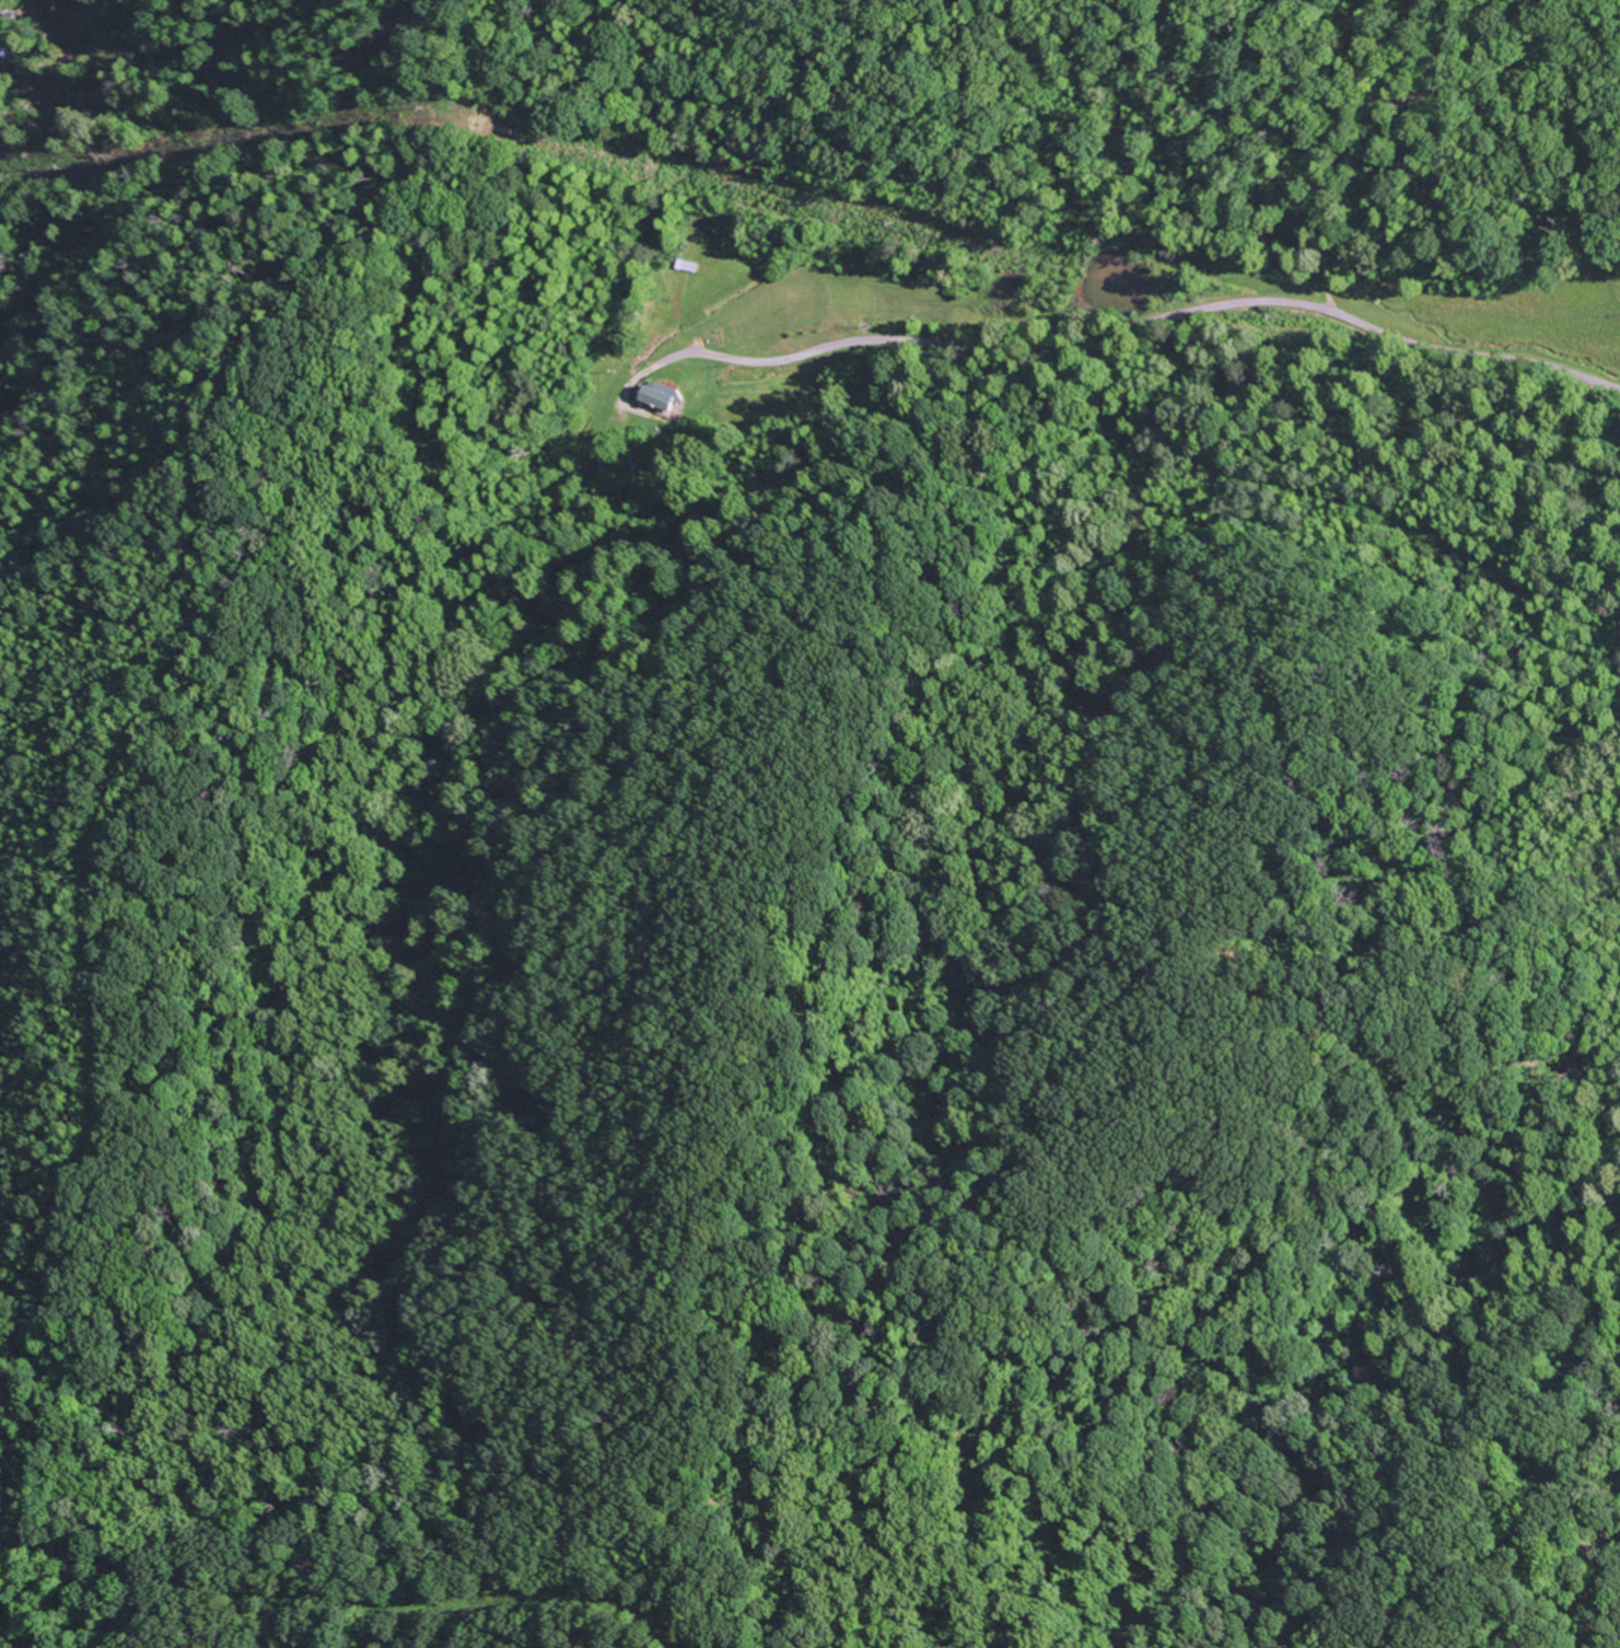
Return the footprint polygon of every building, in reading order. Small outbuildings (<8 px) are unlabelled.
[(664,411),(672,390),(640,378),(633,400),(664,411)]
